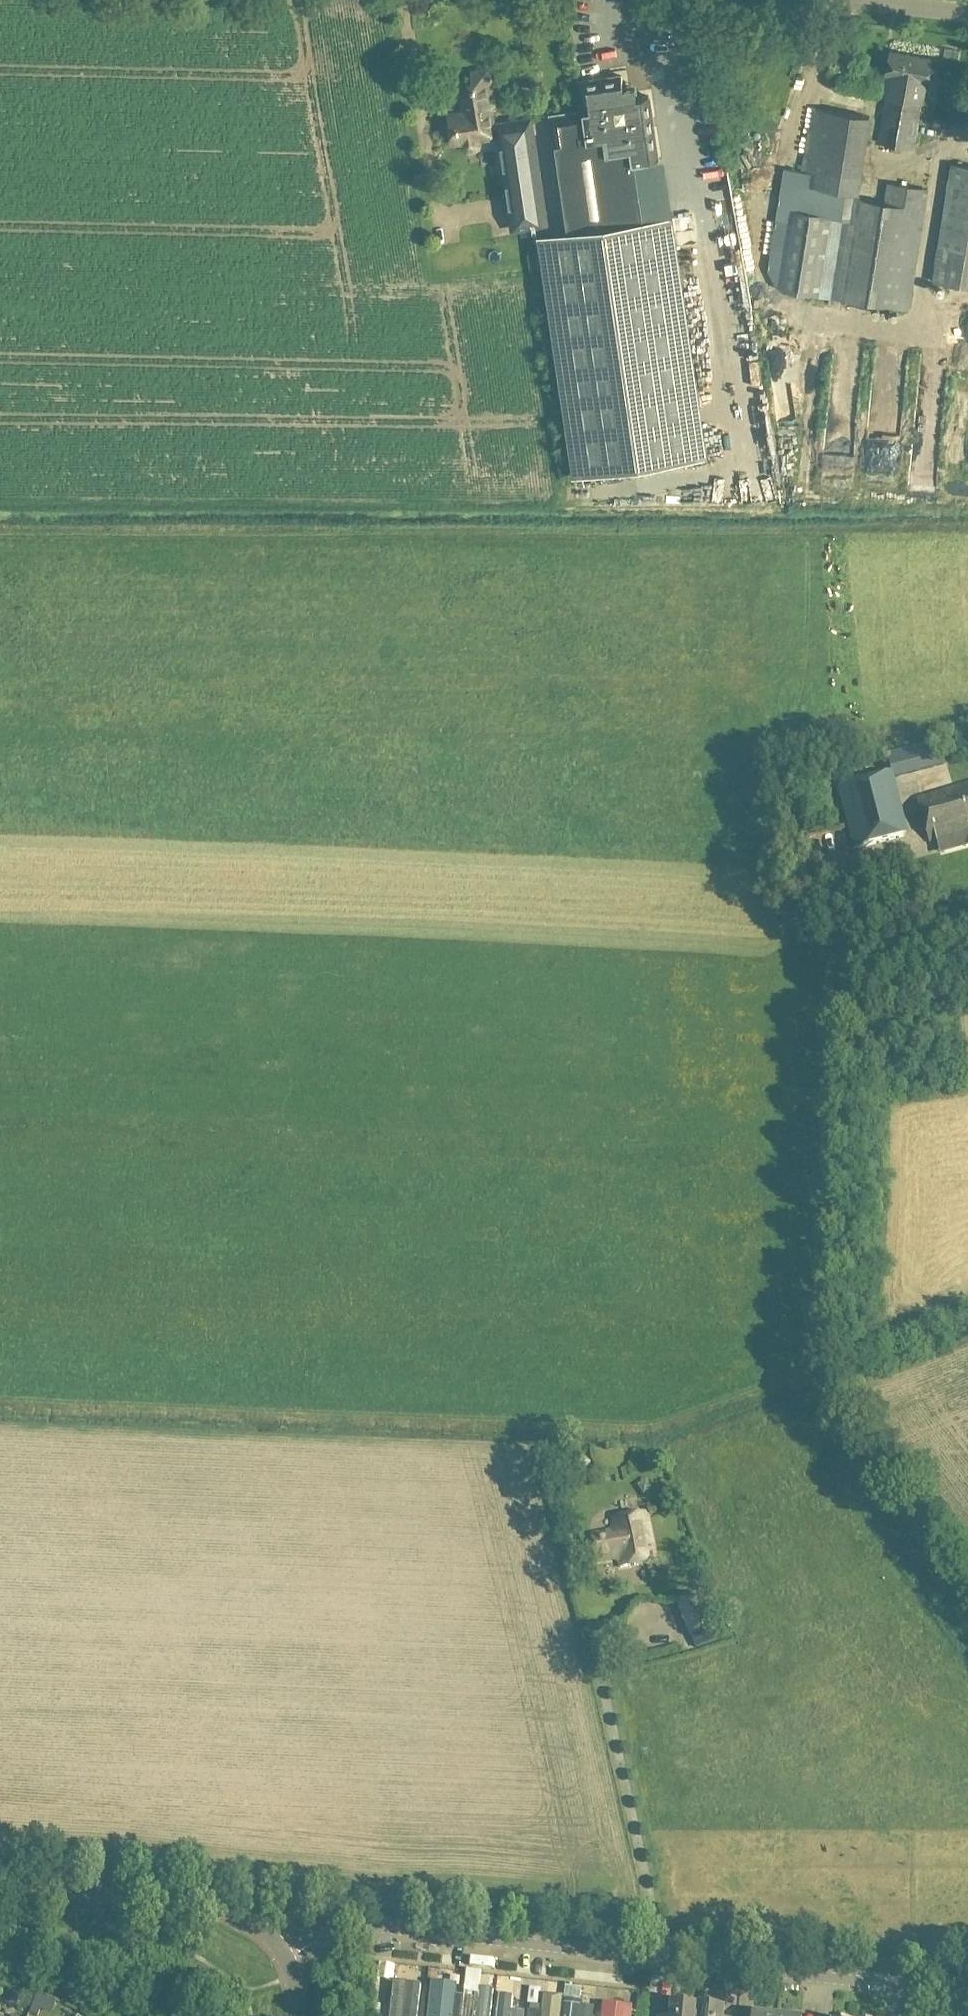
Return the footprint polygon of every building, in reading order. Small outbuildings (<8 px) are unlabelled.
[(932,84),(937,61),(890,52),(886,76),(891,77),(879,143),(913,149),(921,105),(923,105),(927,83),(932,84)] [(502,127),(494,128),(491,107),(494,106),(488,70),(471,73),(474,84),(459,87),(464,112),(450,115),(455,145),(462,144),(463,148),(467,152),(476,150),(479,145),(478,137),(503,132),(517,230),(547,225),(531,118),(501,123),(502,127)] [(634,164),(660,160),(651,98),(636,99),(634,87),(623,89),(621,76),(546,87),(551,116),(567,232),(537,236),(540,253),(542,263),(573,477),(708,457),(673,218),(673,216),(642,221),(634,164)] [(870,117),(816,109),(804,186),(858,194),(870,117)] [(952,166),(934,282),(967,287),(967,169),(952,166)] [(885,204),(845,198),(829,298),(910,311),(929,190),(889,184),(885,204)] [(830,218),(789,211),(777,290),(817,296),(830,218)] [(944,763),(936,735),(888,748),(895,776),(944,763)] [(884,782),(882,773),(838,785),(855,851),(898,840),(884,782)] [(932,841),(967,831),(967,784),(920,797),(932,841)] [(580,1453),(571,1464),(581,1474),(591,1463),(580,1453)] [(658,1558),(648,1510),(645,1511),(610,1518),(613,1529),(591,1534),(597,1562),(619,1557),(620,1566),(655,1559),(658,1558)] [(678,1602),(691,1634),(710,1627),(697,1595),(678,1602)] [(435,1976),(430,2015),(453,2015),(457,1979),(435,1976)] [(425,1980),(397,1977),(392,2015),(421,2015),(425,1980)] [(496,1984),(478,1982),(474,2015),(492,2015),(496,1984)] [(499,2015),(523,2015),(525,1992),(502,1989),(499,2015)] [(20,1992),(13,1990),(9,1992),(8,1997),(10,2001),(17,2003),(21,2001),(22,1996),(20,1992)] [(548,1993),(545,2015),(561,2015),(563,1995),(548,1993)] [(602,2015),(631,2015),(633,2000),(604,1997),(602,2015)] [(574,2002),(573,2015),(590,2015),(592,2003),(574,2002)] [(698,2005),(671,2003),(670,2015),(697,2015),(698,2005)] [(697,2015),(723,2015),(724,2008),(698,2005),(697,2015)]
